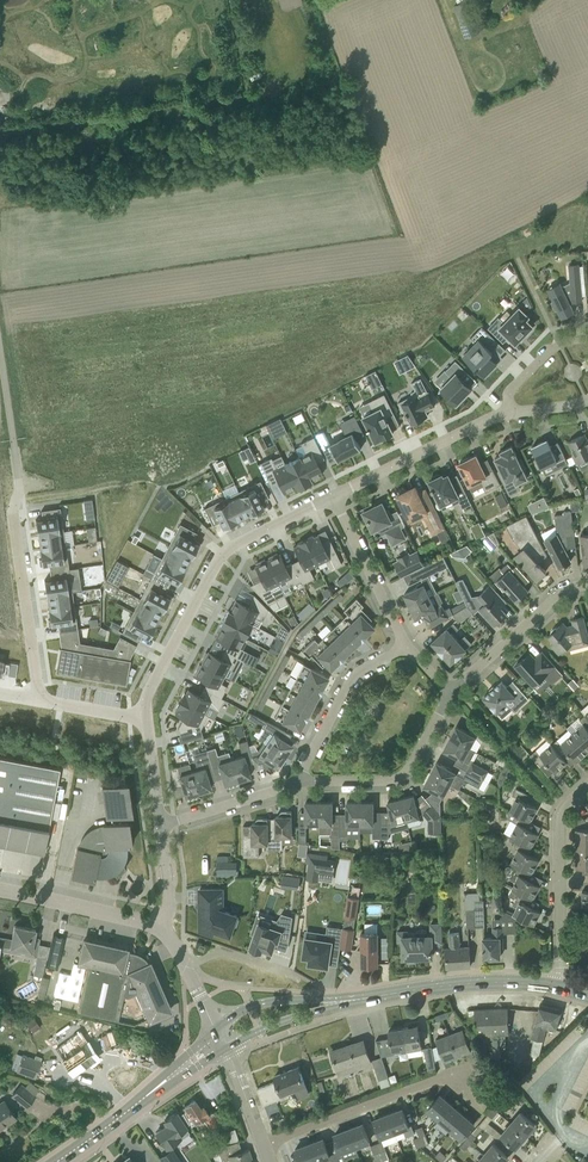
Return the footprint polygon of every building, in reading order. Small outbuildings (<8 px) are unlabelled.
[(468,0),(454,5),(466,37),(479,32),(468,0)] [(569,265),(571,282),(550,292),(554,301),(552,302),(555,310),(557,309),(562,318),(574,312),(569,302),(572,300),(573,302),(582,301),(581,296),(587,295),(584,266),(579,266),(578,264),(569,265)] [(526,296),(520,303),(527,310),(531,306),(526,296)] [(532,329),(530,328),(532,326),(525,319),(528,316),(520,308),(503,326),(497,320),(489,328),(503,342),(509,336),(516,343),(525,333),(526,335),(532,329)] [(493,352),(487,347),(495,339),(482,326),(470,338),(475,344),(464,355),(476,367),(475,368),(476,370),(477,368),(482,373),(484,376),(489,371),(497,362),(489,355),(493,352)] [(408,354),(399,358),(404,368),(406,367),(414,363),(408,354)] [(474,385),(469,380),(474,375),(461,362),(452,371),(457,375),(443,390),(448,395),(447,396),(454,403),(455,402),(457,404),(474,385)] [(377,373),(366,378),(373,391),(383,386),(377,373)] [(405,411),(411,424),(414,423),(415,424),(421,421),(420,419),(427,416),(425,411),(434,406),(420,378),(411,383),(415,390),(411,392),(412,395),(398,403),(403,412),(405,411)] [(393,433),(386,418),(394,413),(384,394),(369,401),(374,411),(364,417),(369,427),(367,428),(368,430),(370,429),(372,434),(371,435),(375,443),(382,440),(381,438),(382,438),(393,433)] [(301,413),(292,417),(296,424),(304,419),(301,413)] [(324,431),(316,435),(329,462),(335,459),(336,461),(361,449),(356,439),(364,434),(355,415),(346,420),(351,430),(344,433),(346,436),(330,444),(324,431)] [(280,418),(266,425),(269,432),(283,425),(280,418)] [(587,440),(587,437),(583,439),(581,436),(568,442),(574,453),(572,454),(577,463),(587,458),(587,439),(587,440)] [(313,437),(301,443),(306,453),(299,457),(310,480),(311,480),(323,474),(317,462),(324,459),(313,437)] [(555,470),(568,464),(557,442),(550,446),(549,443),(544,445),(543,442),(532,447),(542,468),(552,463),(555,470)] [(515,450),(514,450),(512,446),(501,451),(502,454),(495,458),(503,473),(501,474),(510,493),(520,489),(517,483),(528,478),(523,469),(526,468),(521,459),(519,460),(515,453),(516,453),(515,450)] [(485,473),(476,455),(469,459),(468,458),(460,462),(461,463),(459,463),(469,485),(480,479),(486,492),(500,484),(493,469),(485,473)] [(296,487),(285,464),(276,468),(271,457),(260,463),(271,485),(278,481),(284,493),(296,487)] [(310,480),(299,457),(285,464),(296,487),(297,489),(311,481),(311,480),(310,480)] [(460,500),(463,507),(471,503),(457,475),(450,479),(448,474),(444,477),(443,474),(439,476),(438,474),(432,477),(433,479),(430,481),(433,487),(432,488),(433,490),(434,490),(437,495),(435,496),(438,503),(440,502),(441,504),(454,498),(456,502),(460,500)] [(260,480),(238,491),(250,514),(259,510),(260,512),(266,509),(263,503),(262,504),(261,501),(269,497),(260,480)] [(400,494),(398,495),(407,513),(415,509),(418,515),(423,512),(434,533),(445,528),(426,489),(418,493),(415,486),(407,490),(406,488),(399,491),(400,494)] [(238,491),(226,497),(237,521),(237,520),(237,519),(249,513),(249,515),(250,514),(238,491)] [(549,507),(544,496),(539,499),(544,509),(549,507)] [(226,497),(204,508),(213,525),(220,521),(223,528),(237,521),(226,497)] [(92,499),(83,500),(86,520),(95,519),(92,499)] [(371,505),(360,511),(365,520),(367,519),(368,520),(373,530),(374,530),(385,524),(388,531),(386,532),(393,544),(403,539),(405,538),(401,529),(405,527),(398,512),(391,515),(389,510),(386,511),(382,503),(373,507),(371,505)] [(42,518),(36,519),(38,535),(63,531),(60,508),(41,510),(42,518)] [(557,533),(545,540),(554,557),(559,567),(571,561),(564,548),(568,546),(569,546),(567,536),(574,535),(573,523),(571,511),(564,512),(564,515),(555,516),(557,533)] [(545,552),(526,516),(506,526),(509,525),(515,537),(513,540),(523,550),(516,556),(537,580),(546,571),(538,563),(539,561),(537,556),(545,552)] [(180,524),(169,545),(191,557),(196,548),(198,549),(201,543),(195,540),(195,541),(193,540),(197,532),(180,524)] [(63,531),(38,535),(40,535),(42,548),(40,548),(40,549),(66,545),(63,531)] [(494,532),(488,535),(497,545),(500,543),(494,532)] [(313,536),(305,539),(317,564),(325,560),(330,570),(342,564),(329,538),(321,541),(318,535),(314,537),(313,536)] [(497,545),(488,535),(479,539),(491,551),(497,545)] [(317,564),(305,539),(297,543),(298,544),(294,547),(300,559),(293,562),(303,583),(314,578),(309,568),(317,564)] [(41,559),(39,559),(40,566),(47,565),(47,564),(49,563),(50,571),(69,569),(66,545),(40,549),(41,559)] [(169,545),(162,558),(185,570),(185,569),(183,568),(190,557),(191,558),(191,557),(169,545)] [(467,545),(459,549),(466,557),(472,551),(467,545)] [(459,549),(450,553),(452,556),(465,557),(466,557),(459,549)] [(303,583),(293,562),(286,566),(280,554),(278,555),(277,553),(268,557),(269,559),(267,560),(279,583),(286,579),(289,586),(301,581),(302,583),(303,583)] [(397,566),(402,577),(403,576),(425,566),(419,555),(397,566)] [(162,558),(151,578),(168,587),(171,580),(177,583),(185,570),(162,558)] [(116,559),(107,577),(108,577),(118,582),(127,565),(116,559)] [(279,583),(267,560),(265,560),(265,559),(256,563),(257,565),(255,566),(262,579),(250,585),(268,604),(277,599),(276,597),(283,594),(284,596),(285,595),(279,583)] [(439,569),(435,561),(425,566),(403,576),(408,586),(422,579),(422,578),(439,569)] [(524,585),(529,581),(517,566),(513,570),(508,563),(500,569),(504,574),(495,582),(503,591),(505,589),(516,601),(515,602),(529,591),(524,585)] [(51,579),(44,580),(47,595),(72,592),(69,569),(50,571),(51,579)] [(342,586),(356,575),(352,569),(337,580),(342,586)] [(151,578),(140,599),(163,611),(168,602),(169,603),(172,597),(167,594),(166,595),(164,594),(168,587),(151,578)] [(404,594),(410,606),(437,593),(431,582),(424,585),(423,582),(417,585),(418,587),(404,594)] [(486,603),(480,609),(494,625),(507,614),(501,607),(506,602),(491,585),(481,593),(481,597),(486,603)] [(459,589),(465,601),(472,598),(466,586),(459,589)] [(72,592),(47,595),(47,596),(48,595),(50,609),(49,609),(74,606),(72,592)] [(438,592),(437,593),(410,606),(416,618),(430,611),(430,612),(423,616),(430,628),(436,624),(432,616),(445,610),(440,602),(443,601),(438,592)] [(340,593),(334,598),(338,601),(343,596),(340,593)] [(254,595),(254,594),(248,606),(236,600),(229,611),(228,610),(228,611),(252,624),(256,617),(263,620),(268,609),(254,595)] [(334,598),(329,603),(332,606),(338,601),(334,598)] [(347,614),(332,628),(352,648),(374,627),(369,621),(371,619),(360,607),(363,605),(356,598),(343,610),(347,614)] [(140,599),(133,611),(156,624),(156,623),(155,622),(161,611),(162,611),(163,611),(140,599)] [(310,602),(297,612),(302,618),(314,607),(310,602)] [(329,603),(324,608),(327,612),(332,606),(329,603)] [(50,619),(48,620),(49,626),(55,625),(55,624),(58,624),(59,632),(78,629),(74,606),(49,609),(50,619)] [(458,623),(474,613),(467,606),(453,614),(458,623)] [(324,608),(318,613),(322,617),(327,612),(324,608)] [(436,624),(453,614),(450,608),(445,610),(432,616),(436,624)] [(133,611),(122,632),(139,641),(143,634),(149,637),(156,624),(133,611)] [(252,624),(228,611),(220,624),(245,637),(252,624)] [(318,613),(313,618),(316,622),(322,617),(318,613)] [(587,644),(587,634),(583,617),(572,620),(573,625),(567,627),(563,623),(557,628),(556,627),(554,628),(552,630),(551,632),(552,633),(549,636),(554,642),(551,645),(559,654),(568,646),(570,649),(587,644)] [(313,618),(308,624),(311,627),(316,622),(313,618)] [(112,621),(110,626),(118,630),(121,625),(112,621)] [(282,623),(276,636),(284,640),(289,631),(282,623)] [(461,653),(466,649),(452,634),(459,629),(453,623),(432,642),(439,649),(438,650),(443,656),(444,655),(451,663),(455,658),(456,659),(462,654),(461,653)] [(242,649),(248,639),(245,637),(220,624),(220,625),(222,626),(215,637),(228,644),(224,651),(244,662),(250,665),(252,666),(257,657),(242,649)] [(308,624),(302,629),(306,632),(311,627),(308,624)] [(101,626),(98,631),(104,635),(107,629),(101,626)] [(318,642),(314,638),(302,650),(309,657),(311,655),(319,664),(322,661),(330,670),(352,648),(332,628),(318,642)] [(56,670),(56,671),(81,675),(86,644),(80,642),(78,629),(59,632),(61,649),(60,648),(59,650),(63,650),(59,670),(56,670)] [(300,638),(306,632),(302,629),(297,634),(300,638)] [(107,647),(102,679),(126,683),(126,682),(123,682),(127,661),(130,662),(130,661),(129,660),(137,645),(120,636),(114,648),(107,647)] [(272,643),(269,650),(277,655),(281,648),(274,644),(272,643)] [(86,644),(81,675),(102,679),(107,647),(86,644)] [(244,662),(224,651),(220,658),(208,651),(207,653),(206,652),(201,661),(203,661),(202,663),(224,675),(228,668),(238,673),(242,666),(244,662)] [(554,682),(563,674),(542,651),(535,658),(530,652),(515,666),(533,686),(545,676),(550,682),(554,682)] [(10,662),(8,675),(16,677),(18,664),(10,662)] [(220,683),(224,676),(224,675),(202,663),(201,665),(199,664),(195,673),(196,673),(195,675),(207,682),(204,689),(224,699),(221,697),(227,687),(220,683)] [(314,704),(328,677),(303,664),(289,690),(314,704)] [(483,698),(497,713),(501,709),(502,710),(504,708),(503,707),(507,704),(514,712),(529,699),(513,681),(506,687),(502,681),(483,698)] [(224,699),(204,689),(200,695),(188,689),(186,693),(184,693),(180,700),(208,715),(204,713),(208,705),(218,710),(224,699)] [(289,690),(274,717),(300,731),(314,704),(289,690)] [(201,728),(208,715),(180,700),(176,708),(177,709),(175,713),(184,717),(178,728),(180,735),(201,728)] [(585,714),(579,720),(583,725),(572,734),(587,752),(587,718),(585,714)] [(456,726),(450,738),(469,748),(475,737),(481,743),(487,738),(475,725),(474,725),(476,727),(470,733),(456,726)] [(273,734),(266,744),(284,756),(292,745),(279,736),(283,731),(283,730),(278,727),(273,734)] [(587,752),(572,734),(568,729),(551,744),(562,756),(567,752),(576,762),(587,752)] [(478,753),(469,748),(450,738),(444,750),(471,765),(472,762),(478,753)] [(243,756),(231,759),(237,780),(250,776),(246,761),(252,759),(251,752),(247,740),(239,743),(243,756)] [(63,744),(49,741),(48,747),(62,750),(63,744)] [(283,758),(284,756),(266,744),(259,755),(258,751),(251,752),(252,759),(253,763),(254,762),(255,768),(264,766),(272,772),(276,766),(277,767),(278,766),(280,767),(285,759),(283,758)] [(567,762),(562,756),(551,744),(540,754),(536,750),(530,755),(540,767),(546,762),(555,773),(567,762)] [(215,747),(207,750),(212,768),(219,766),(225,784),(237,780),(231,759),(229,752),(217,755),(215,747)] [(192,771),(198,792),(211,788),(205,770),(212,768),(207,750),(193,754),(198,769),(192,771)] [(44,853),(60,768),(0,757),(0,845),(44,853)] [(468,771),(465,777),(437,762),(430,774),(450,784),(459,789),(464,780),(474,785),(478,777),(468,771)] [(478,777),(483,779),(488,771),(472,762),(471,765),(468,771),(478,777)] [(198,792),(192,771),(189,763),(179,766),(171,768),(173,786),(174,786),(173,782),(181,781),(185,796),(198,792)] [(443,796),(450,784),(430,774),(424,786),(443,796)] [(131,844),(128,821),(126,821),(125,815),(132,814),(127,783),(102,786),(107,817),(109,817),(110,823),(103,824),(103,826),(102,827),(99,828),(96,829),(93,830),(91,832),(88,834),(86,836),(84,838),(83,840),(81,843),(80,846),(79,849),(77,848),(71,873),(94,878),(96,872),(105,872),(111,871),(117,875),(127,866),(121,860),(124,854),(124,845),(131,844)] [(512,796),(506,807),(510,809),(509,811),(518,815),(531,822),(538,808),(526,802),(530,796),(519,790),(517,788),(512,796)] [(426,798),(431,805),(441,816),(440,804),(431,793),(426,798)] [(406,820),(419,816),(414,795),(401,799),(406,820)] [(401,799),(388,802),(390,812),(391,813),(393,823),(394,827),(398,830),(409,828),(406,820),(401,799)] [(319,824),(319,802),(306,802),(306,824),(319,824)] [(340,837),(340,818),(332,818),(332,802),(319,802),(319,824),(319,834),(332,834),(332,837),(340,837)] [(360,829),(360,824),(360,802),(347,802),(347,817),(340,818),(340,837),(340,840),(347,840),(347,829),(360,829)] [(373,802),(360,802),(360,824),(373,824),(373,838),(381,838),(381,824),(381,818),(373,818),(373,802)] [(441,816),(431,805),(422,813),(428,820),(428,833),(441,833),(441,816)] [(268,818),(267,818),(268,850),(283,850),(283,836),(292,836),(291,811),(283,811),(282,811),(281,812),(279,813),(279,815),(279,816),(276,816),(276,823),(268,823),(268,818)] [(509,811),(508,814),(508,819),(514,822),(511,828),(514,830),(511,837),(518,841),(518,840),(531,848),(538,834),(527,828),(531,822),(518,815),(509,811)] [(584,819),(583,817),(578,821),(578,828),(576,828),(576,841),(587,841),(587,816),(584,819)] [(267,850),(268,850),(267,818),(259,818),(258,819),(256,819),(255,821),(255,823),(252,823),(252,831),(244,831),(244,826),(243,826),(243,857),(259,857),(259,844),(267,843),(267,850)] [(518,850),(512,863),(519,867),(519,866),(532,874),(539,860),(528,854),(531,848),(518,840),(518,841),(514,848),(518,850)] [(576,841),(576,854),(587,854),(587,841),(576,841)] [(576,854),(576,867),(583,867),(582,874),(587,874),(587,854),(576,854)] [(309,864),(307,876),(319,878),(320,873),(334,875),(336,861),(327,859),(310,857),(309,864)] [(237,862),(217,862),(217,876),(231,876),(231,872),(237,872),(237,862)] [(515,882),(512,889),(519,893),(520,892),(533,900),(540,886),(529,880),(532,874),(519,866),(519,867),(515,874),(512,880),(515,882)] [(292,876),(291,888),(299,889),(300,877),(292,876)] [(255,896),(255,913),(276,913),(276,885),(264,885),(264,896),(255,896)] [(199,890),(203,923),(200,931),(213,935),(215,930),(219,932),(219,934),(227,937),(228,935),(230,935),(234,926),(236,926),(239,919),(236,917),(237,916),(223,911),(222,889),(199,890)] [(517,907),(513,915),(516,917),(534,926),(541,912),(530,906),(533,900),(520,892),(519,893),(516,899),(513,905),(514,906),(517,907)] [(342,936),(340,948),(351,949),(353,937),(354,929),(359,898),(348,896),(343,927),(343,928),(342,936)] [(483,908),(474,909),(475,928),(484,928),(483,908)] [(474,909),(465,909),(466,928),(475,928),(474,909)] [(484,938),(484,945),(484,957),(500,957),(500,947),(503,947),(503,933),(516,933),(516,917),(513,915),(512,916),(502,910),(502,927),(492,927),(492,938),(484,938)] [(255,935),(250,947),(252,948),(261,951),(262,948),(272,951),(273,947),(276,941),(278,941),(278,940),(289,943),(293,917),(282,913),(272,928),(256,922),(252,933),(255,934),(255,935)] [(407,931),(397,932),(398,941),(403,941),(403,946),(403,958),(416,957),(432,957),(432,945),(432,943),(442,943),(441,924),(432,924),(431,924),(431,935),(427,936),(427,931),(416,931),(417,939),(408,939),(407,931)] [(37,950),(39,939),(34,938),(36,929),(32,928),(24,926),(24,927),(15,925),(12,940),(2,938),(0,948),(0,949),(20,953),(21,948),(36,951),(37,950)] [(304,950),(303,956),(310,957),(309,959),(309,963),(311,964),(311,966),(319,967),(320,965),(328,966),(328,964),(330,956),(339,957),(340,948),(342,936),(343,928),(327,926),(326,934),(325,940),(306,937),(304,950)] [(361,933),(361,954),(362,966),(378,966),(378,954),(378,933),(361,933)] [(446,949),(446,956),(447,968),(470,966),(469,947),(459,948),(458,933),(448,933),(449,949),(446,949)] [(118,949),(118,947),(84,940),(79,961),(87,963),(77,1010),(134,1022),(153,1014),(154,1017),(166,1012),(165,1009),(169,1007),(150,963),(147,964),(146,962),(145,961),(144,960),(143,958),(142,957),(140,956),(139,955),(137,954),(136,954),(118,949)] [(204,952),(206,946),(200,944),(198,950),(204,952)] [(36,956),(33,975),(43,976),(47,958),(36,956)] [(556,1029),(557,1024),(561,1012),(559,1009),(541,1005),(533,1038),(534,1039),(530,1055),(539,1058),(546,1027),(556,1029)] [(506,1048),(505,1034),(509,1034),(508,1008),(474,1010),(475,1035),(483,1035),(483,1050),(489,1050),(490,1055),(497,1064),(506,1048)] [(403,1028),(407,1049),(407,1052),(422,1049),(418,1025),(403,1028)] [(523,1077),(531,1085),(583,1035),(575,1026),(523,1077)] [(403,1028),(389,1030),(391,1042),(393,1055),(400,1053),(407,1052),(407,1049),(403,1028)] [(73,1037),(56,1048),(63,1059),(62,1060),(72,1074),(83,1067),(82,1066),(85,1064),(86,1065),(99,1056),(89,1041),(88,1042),(80,1030),(72,1035),(73,1037)] [(462,1030),(449,1035),(457,1056),(471,1051),(467,1040),(462,1030)] [(449,1035),(436,1040),(442,1058),(443,1061),(453,1058),(457,1056),(449,1035)] [(371,1064),(367,1052),(363,1040),(331,1051),(337,1069),(356,1063),(357,1068),(371,1064)] [(435,1067),(433,1056),(431,1047),(424,1048),(428,1070),(435,1067)] [(24,1054),(17,1071),(34,1077),(41,1061),(24,1054)] [(397,1081),(393,1070),(388,1055),(372,1060),(381,1087),(397,1081)] [(276,1081),(257,1088),(264,1105),(283,1097),(282,1094),(295,1089),(299,1098),(308,1094),(298,1067),(274,1076),(276,1081)] [(26,1107),(36,1095),(21,1083),(11,1096),(26,1107)] [(428,1109),(439,1119),(452,1105),(440,1095),(428,1109)] [(16,1118),(4,1100),(0,1103),(0,1129),(16,1118)] [(203,1118),(208,1126),(211,1130),(222,1122),(216,1113),(215,1114),(213,1111),(209,1114),(203,1106),(200,1108),(195,1100),(184,1107),(195,1123),(203,1118)] [(498,1101),(493,1108),(497,1112),(503,1105),(498,1101)] [(463,1114),(452,1105),(439,1119),(450,1128),(463,1114)] [(483,1119),(479,1124),(484,1128),(492,1118),(497,1112),(493,1108),(487,1114),(483,1119)] [(406,1137),(414,1134),(411,1125),(409,1126),(402,1109),(388,1114),(395,1132),(403,1129),(406,1137)] [(167,1148),(190,1132),(176,1112),(164,1120),(167,1124),(155,1132),(164,1144),(167,1148)] [(521,1112),(511,1123),(526,1136),(535,1124),(521,1112)] [(395,1132),(388,1114),(374,1119),(382,1141),(384,1146),(398,1141),(398,1140),(395,1132)] [(462,1138),(474,1124),(463,1114),(450,1128),(462,1138)] [(511,1123),(502,1134),(516,1147),(526,1136),(511,1123)] [(363,1124),(349,1129),(355,1147),(370,1142),(363,1124)] [(483,1144),(492,1134),(484,1128),(479,1124),(466,1140),(470,1144),(476,1138),(483,1144)] [(425,1135),(422,1126),(416,1129),(419,1137),(425,1135)] [(349,1129),(334,1134),(341,1152),(335,1154),(338,1161),(347,1161),(346,1159),(358,1154),(355,1147),(349,1129)] [(429,1143),(425,1135),(419,1137),(423,1146),(429,1143)] [(423,1146),(419,1137),(413,1139),(417,1148),(423,1146)] [(209,1138),(202,1141),(207,1152),(214,1148),(209,1138)] [(309,1144),(316,1161),(330,1156),(323,1138),(309,1144)] [(465,1151),(470,1144),(466,1140),(460,1146),(465,1151)] [(217,1148),(222,1161),(229,1159),(230,1161),(253,1161),(249,1149),(242,1151),(238,1141),(237,1141),(227,1145),(217,1148)] [(385,1148),(384,1146),(382,1141),(377,1143),(380,1152),(386,1150),(385,1148)] [(374,1155),(380,1152),(377,1143),(371,1146),(374,1155)] [(316,1161),(309,1144),(295,1149),(300,1161),(314,1161),(316,1161)] [(499,1148),(494,1144),(484,1156),(492,1161),(503,1161),(508,1156),(499,1148)] [(159,1157),(163,1161),(181,1161),(172,1149),(159,1157)] [(440,1151),(436,1156),(442,1161),(447,1157),(440,1151)]
